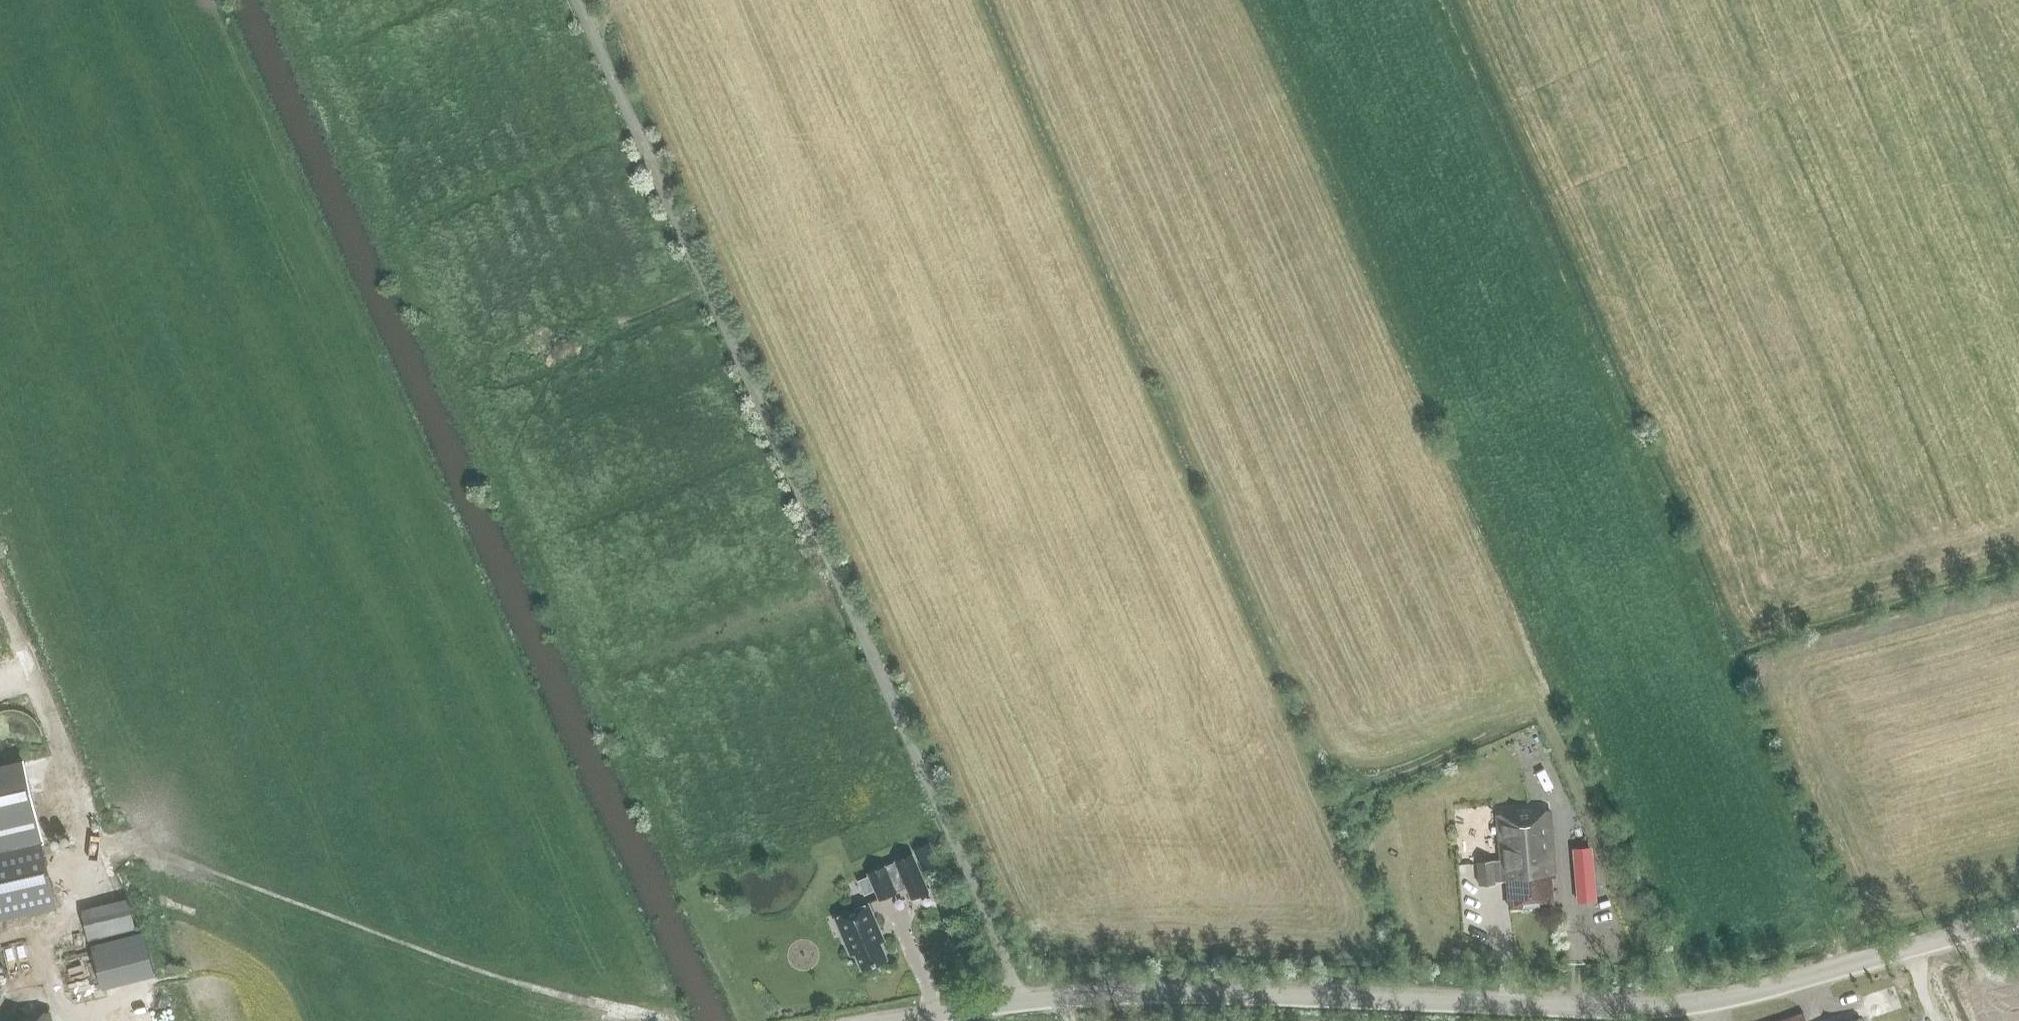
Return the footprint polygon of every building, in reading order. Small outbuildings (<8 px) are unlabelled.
[(59,906),(27,762),(0,768),(0,919),(59,906)] [(1551,877),(1555,877),(1553,841),(1554,841),(1552,812),(1496,816),(1499,859),(1476,861),(1478,885),(1495,884),(1495,881),(1506,880),(1508,907),(1553,904),(1551,877)] [(912,848),(923,872),(939,865),(928,841),(912,848)] [(1590,850),(1574,851),(1578,901),(1594,900),(1590,850)] [(894,891),(892,887),(903,883),(909,897),(926,891),(911,854),(866,872),(877,898),(894,891)] [(135,930),(127,898),(80,910),(88,942),(135,930)] [(879,931),(867,903),(834,918),(850,954),(854,952),(861,969),(886,958),(875,932),(879,931)] [(49,1011),(46,1011),(3,1020),(51,1020),(49,1011)] [(1803,1012),(1777,1020),(1807,1020),(1803,1012)]
